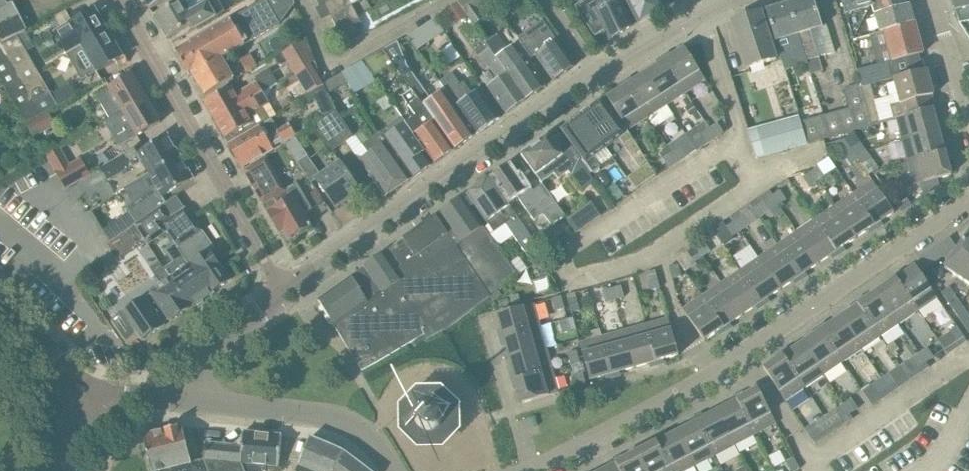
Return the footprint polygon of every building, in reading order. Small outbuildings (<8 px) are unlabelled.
[(151,9),(165,0),(146,0),(151,9)] [(219,0),(212,0),(190,12),(183,0),(182,0),(155,16),(168,39),(192,25),(194,30),(225,12),(219,0)] [(222,58),(280,24),(266,0),(265,0),(176,52),(190,76),(193,74),(222,58)] [(320,6),(316,8),(322,20),(331,16),(339,11),(333,0),(318,0),(320,6)] [(492,2),(491,0),(464,0),(459,3),(474,25),(486,17),(481,9),(492,2)] [(606,34),(609,41),(633,25),(621,0),(614,0),(606,6),(604,0),(585,0),(576,6),(596,37),(600,34),(604,31),(606,34)] [(661,0),(626,0),(638,22),(665,8),(661,0)] [(803,48),(807,60),(811,74),(824,70),(819,56),(811,30),(822,26),(814,0),(798,0),(790,2),(803,44),(802,44),(803,48)] [(850,24),(868,18),(865,8),(869,7),(867,0),(841,0),(845,11),(846,15),(847,15),(850,24)] [(869,7),(865,8),(868,18),(850,24),(854,40),(886,32),(886,31),(915,23),(908,0),(894,0),(869,7)] [(959,18),(960,20),(961,22),(968,20),(968,0),(954,0),(959,18)] [(803,44),(790,2),(766,10),(781,55),(803,48),(802,44),(803,44)] [(0,10),(0,44),(18,35),(26,31),(12,4),(7,6),(0,10)] [(55,33),(67,54),(83,45),(108,31),(100,17),(95,10),(93,11),(78,20),(71,24),(55,33)] [(337,27),(345,22),(339,11),(331,16),(337,27)] [(775,58),(761,12),(733,21),(748,67),(775,58)] [(358,15),(345,22),(355,40),(362,36),(359,29),(364,27),(358,15)] [(417,47),(443,32),(435,18),(408,33),(417,47)] [(355,40),(345,22),(337,27),(346,44),(355,40)] [(923,53),(915,23),(886,31),(886,32),(893,61),(923,53)] [(532,58),(536,55),(553,80),(575,65),(557,40),(546,24),(533,33),(531,29),(517,38),(518,39),(531,58),(532,58)] [(108,31),(83,45),(98,71),(123,57),(108,31)] [(18,35),(0,44),(0,79),(10,96),(25,87),(26,88),(29,86),(28,85),(42,78),(40,75),(40,74),(18,35)] [(518,39),(506,47),(501,40),(497,35),(485,43),(525,100),(546,86),(528,61),(531,58),(518,39)] [(282,54),(295,75),(316,62),(307,38),(282,54)] [(506,113),(525,100),(485,43),(475,50),(488,70),(490,68),(498,80),(488,87),(506,113)] [(685,47),(665,60),(686,92),(706,79),(685,47)] [(411,90),(453,150),(474,135),(442,89),(430,97),(395,48),(387,54),(393,63),(394,62),(413,89),(411,90)] [(383,49),(361,62),(372,77),(393,63),(387,54),(383,49)] [(258,66),(251,54),(240,60),(247,72),(258,66)] [(222,58),(193,74),(206,95),(234,79),(222,58)] [(646,72),(667,104),(686,92),(665,60),(646,72)] [(316,62),(295,75),(308,95),(324,85),(316,62)] [(363,82),(372,77),(361,62),(354,67),(363,82)] [(858,70),(863,86),(871,84),(893,78),(888,62),(858,70)] [(896,117),(933,107),(935,107),(932,95),(934,95),(927,69),(894,78),(901,102),(890,105),(894,118),(896,117)] [(216,121),(263,93),(262,92),(278,83),(270,70),(255,78),(257,82),(236,95),(231,86),(204,102),(216,121)] [(462,85),(453,72),(440,81),(477,134),(500,118),(480,89),(466,99),(458,88),(462,85)] [(627,85),(648,117),(667,104),(646,72),(627,85)] [(10,96),(27,124),(76,95),(69,84),(52,94),(40,74),(40,75),(42,78),(28,85),(29,86),(26,88),(25,87),(10,96)] [(97,95),(110,119),(147,98),(133,74),(97,95)] [(882,121),(871,84),(863,86),(869,112),(873,124),(882,121)] [(628,129),(648,117),(627,85),(607,97),(628,129)] [(823,115),(829,135),(872,124),(871,124),(861,85),(843,89),(848,108),(823,115)] [(453,150),(411,90),(403,95),(417,115),(406,122),(408,127),(415,135),(434,163),(453,150)] [(263,93),(216,121),(226,138),(252,123),(248,116),(269,104),(263,93)] [(76,95),(27,124),(35,137),(56,125),(48,112),(76,95)] [(120,146),(161,122),(147,98),(110,119),(105,122),(120,146)] [(602,101),(591,108),(590,108),(591,107),(590,107),(581,113),(582,114),(582,113),(583,114),(582,115),(606,147),(619,137),(625,146),(634,139),(626,127),(623,130),(602,101)] [(933,107),(896,117),(902,140),(940,130),(933,107)] [(354,139),(337,112),(315,126),(333,152),(354,139)] [(606,147),(582,115),(563,129),(584,158),(583,159),(593,172),(601,167),(593,156),(595,155),(606,147)] [(807,141),(801,121),(799,115),(749,129),(758,156),(807,142),(807,141)] [(807,141),(829,135),(823,115),(801,121),(807,141)] [(415,135),(408,127),(402,117),(379,133),(393,153),(410,180),(432,165),(413,137),(415,135)] [(279,130),(272,119),(259,127),(230,146),(242,166),(274,147),(272,144),(281,139),(283,143),(297,134),(290,123),(279,130)] [(709,128),(716,138),(724,132),(718,123),(709,128)] [(708,143),(716,138),(709,128),(701,133),(708,143)] [(908,162),(945,152),(940,130),(902,140),(908,162)] [(410,180),(393,153),(379,133),(378,132),(362,142),(369,152),(359,158),(386,197),(410,180)] [(150,175),(181,157),(168,134),(137,152),(136,149),(107,166),(121,189),(149,173),(150,175)] [(563,154),(549,135),(521,154),(542,183),(555,173),(559,179),(569,171),(572,175),(583,189),(594,181),(579,160),(580,160),(581,159),(572,146),(570,147),(571,148),(563,154)] [(323,174),(297,136),(286,144),(311,183),(316,179),(336,208),(361,191),(341,162),(323,174)] [(676,142),(679,147),(686,157),(695,151),(686,136),(676,142)] [(851,149),(857,157),(866,150),(861,142),(851,149)] [(686,157),(679,147),(671,153),(677,163),(686,157)] [(858,159),(857,157),(851,149),(844,153),(851,164),(858,159)] [(857,157),(858,159),(862,165),(872,158),(866,150),(857,157)] [(951,175),(945,152),(908,162),(915,185),(951,175)] [(669,167),(677,163),(671,153),(663,158),(669,167)] [(150,175),(156,185),(157,187),(127,208),(129,212),(104,229),(112,242),(136,226),(151,215),(167,205),(162,196),(193,178),(181,157),(150,175)] [(286,191),(278,177),(266,157),(246,173),(255,190),(280,233),(285,230),(290,239),(311,226),(304,213),(311,209),(297,184),(286,191)] [(80,159),(56,173),(65,189),(89,175),(80,159)] [(490,177),(509,203),(518,197),(535,220),(544,214),(552,225),(565,215),(543,184),(534,190),(521,171),(518,173),(511,162),(490,177)] [(642,168),(650,179),(655,175),(647,164),(642,168)] [(811,171),(817,181),(825,176),(819,166),(811,171)] [(809,186),(817,181),(811,171),(803,177),(809,186)] [(596,176),(595,180),(601,187),(605,188),(609,185),(609,180),(605,173),(600,173),(596,176)] [(498,247),(514,235),(534,263),(544,256),(545,255),(541,250),(532,237),(521,221),(514,211),(509,203),(490,177),(467,193),(489,224),(484,228),(498,247)] [(853,194),(875,225),(894,212),(873,180),(853,194)] [(770,191),(769,191),(778,205),(787,199),(780,190),(772,195),(770,191)] [(778,205),(769,191),(750,204),(759,217),(778,205)] [(835,206),(856,238),(875,225),(853,194),(835,206)] [(484,228),(463,196),(364,267),(352,276),(321,298),(320,302),(362,370),(424,334),(424,335),(425,334),(427,338),(443,329),(444,329),(489,295),(516,274),(498,247),(484,228)] [(912,205),(907,198),(897,205),(902,212),(912,205)] [(759,217),(750,204),(731,216),(741,230),(759,217)] [(572,223),(578,232),(601,215),(595,206),(572,223)] [(837,251),(856,238),(835,206),(816,219),(837,251)] [(204,278),(213,292),(230,281),(210,252),(214,249),(202,231),(194,220),(195,219),(186,207),(162,223),(177,245),(189,262),(193,268),(196,273),(201,281),(204,278)] [(151,215),(136,226),(146,240),(147,240),(146,239),(161,229),(151,215)] [(741,230),(731,216),(731,217),(734,221),(726,226),(723,222),(712,229),(722,243),(741,230)] [(818,264),(837,251),(816,219),(797,232),(818,264)] [(112,242),(121,257),(146,240),(136,226),(112,242)] [(722,243),(712,229),(701,237),(704,241),(696,246),(703,256),(722,243)] [(778,245),(799,276),(818,264),(797,232),(778,245)] [(945,268),(968,284),(968,233),(945,268)] [(956,246),(950,237),(919,258),(925,268),(956,246)] [(190,307),(192,305),(193,307),(202,301),(201,299),(212,292),(212,293),(213,292),(204,278),(201,281),(196,273),(193,268),(189,262),(177,245),(169,251),(178,264),(167,272),(190,307)] [(780,289),(799,276),(778,245),(759,257),(780,289)] [(703,256),(696,246),(688,252),(694,262),(703,256)] [(740,270),(761,302),(780,289),(759,257),(740,270)] [(191,307),(190,307),(167,272),(165,268),(160,262),(150,268),(162,285),(153,292),(172,320),(191,307)] [(670,266),(673,278),(682,276),(678,264),(670,266)] [(916,265),(897,278),(918,310),(937,297),(916,265)] [(929,273),(934,282),(944,275),(938,267),(929,273)] [(660,288),(655,270),(646,272),(651,290),(660,288)] [(721,283),(743,315),(761,302),(740,270),(721,283)] [(899,323),(918,310),(897,278),(878,291),(899,323)] [(724,328),(743,315),(721,283),(702,296),(724,328)] [(612,288),(615,299),(625,296),(621,285),(612,288)] [(949,287),(942,292),(968,332),(968,316),(949,287)] [(615,299),(612,288),(603,291),(606,302),(615,299)] [(859,304),(880,336),(899,323),(878,291),(859,304)] [(112,320),(125,339),(137,332),(143,340),(164,325),(162,322),(169,317),(160,304),(153,292),(148,296),(147,295),(112,320)] [(565,308),(562,296),(553,298),(557,310),(565,308)] [(704,341),(724,328),(702,296),(683,309),(704,341)] [(580,310),(577,298),(568,300),(571,312),(580,310)] [(498,314),(504,336),(541,326),(534,303),(498,314)] [(861,348),(880,336),(859,304),(840,317),(861,348)] [(861,348),(840,317),(821,330),(842,361),(861,348)] [(571,330),(568,318),(559,321),(563,333),(571,330)] [(669,318),(646,324),(657,361),(679,355),(669,318)] [(657,361),(646,324),(624,330),(635,367),(657,361)] [(541,326),(504,336),(510,358),(547,348),(541,326)] [(948,354),(967,341),(957,326),(947,333),(950,338),(941,345),(948,354)] [(635,367),(624,330),(602,337),(613,373),(635,367)] [(802,342),(824,374),(842,361),(821,330),(802,342)] [(590,380),(613,373),(602,337),(580,343),(590,380)] [(783,355),(805,387),(824,374),(802,342),(783,355)] [(928,347),(919,353),(926,363),(935,357),(928,347)] [(547,348),(510,358),(516,380),(553,370),(547,348)] [(580,362),(577,350),(568,353),(572,365),(580,362)] [(910,380),(929,367),(926,363),(919,353),(900,365),(910,380)] [(805,387),(783,355),(764,368),(785,400),(805,387)] [(559,392),(553,370),(516,380),(522,403),(559,392)] [(587,385),(583,373),(574,375),(578,387),(587,385)] [(890,373),(882,378),(888,388),(896,382),(890,373)] [(880,393),(888,388),(882,378),(874,384),(880,393)] [(759,389),(738,399),(755,433),(776,422),(759,389)] [(852,398),(844,404),(850,413),(858,408),(852,398)] [(735,444),(755,433),(738,399),(718,410),(735,444)] [(433,401),(430,401),(429,401),(426,402),(423,403),(422,404),(419,405),(418,406),(417,408),(415,410),(414,413),(414,414),(413,416),(413,417),(413,419),(413,421),(414,422),(414,424),(414,425),(416,428),(418,430),(419,431),(420,432),(423,433),(426,434),(428,435),(429,435),(432,435),(435,434),(437,434),(438,433),(441,431),(443,429),(444,428),(445,427),(446,426),(446,424),(447,421),(448,420),(448,418),(448,417),(448,415),(447,414),(447,412),(446,411),(446,409),(444,407),(443,406),(442,405),(439,403),(436,402),(435,401),(433,401)] [(836,409),(825,416),(835,431),(853,418),(850,413),(844,404),(836,409)] [(697,421),(715,454),(735,444),(718,410),(697,421)] [(816,444),(835,431),(825,416),(813,424),(805,429),(812,439),(816,444)] [(677,431),(695,465),(715,454),(697,421),(677,431)] [(203,459),(191,462),(183,426),(144,435),(152,470),(208,470),(203,459)] [(246,470),(265,470),(266,470),(266,465),(279,466),(282,435),(244,431),(242,447),(241,463),(246,470)] [(657,442),(672,470),(683,470),(695,465),(677,431),(657,442)] [(310,437),(296,470),(370,470),(344,451),(310,437)] [(637,452),(646,470),(672,470),(657,442),(637,452)] [(241,463),(242,447),(206,444),(204,459),(203,459),(208,470),(246,470),(241,463)] [(621,470),(646,470),(637,452),(617,463),(621,470)] [(794,457),(786,461),(791,470),(795,470),(800,468),(794,457)] [(617,463),(601,470),(621,470),(617,463)]
